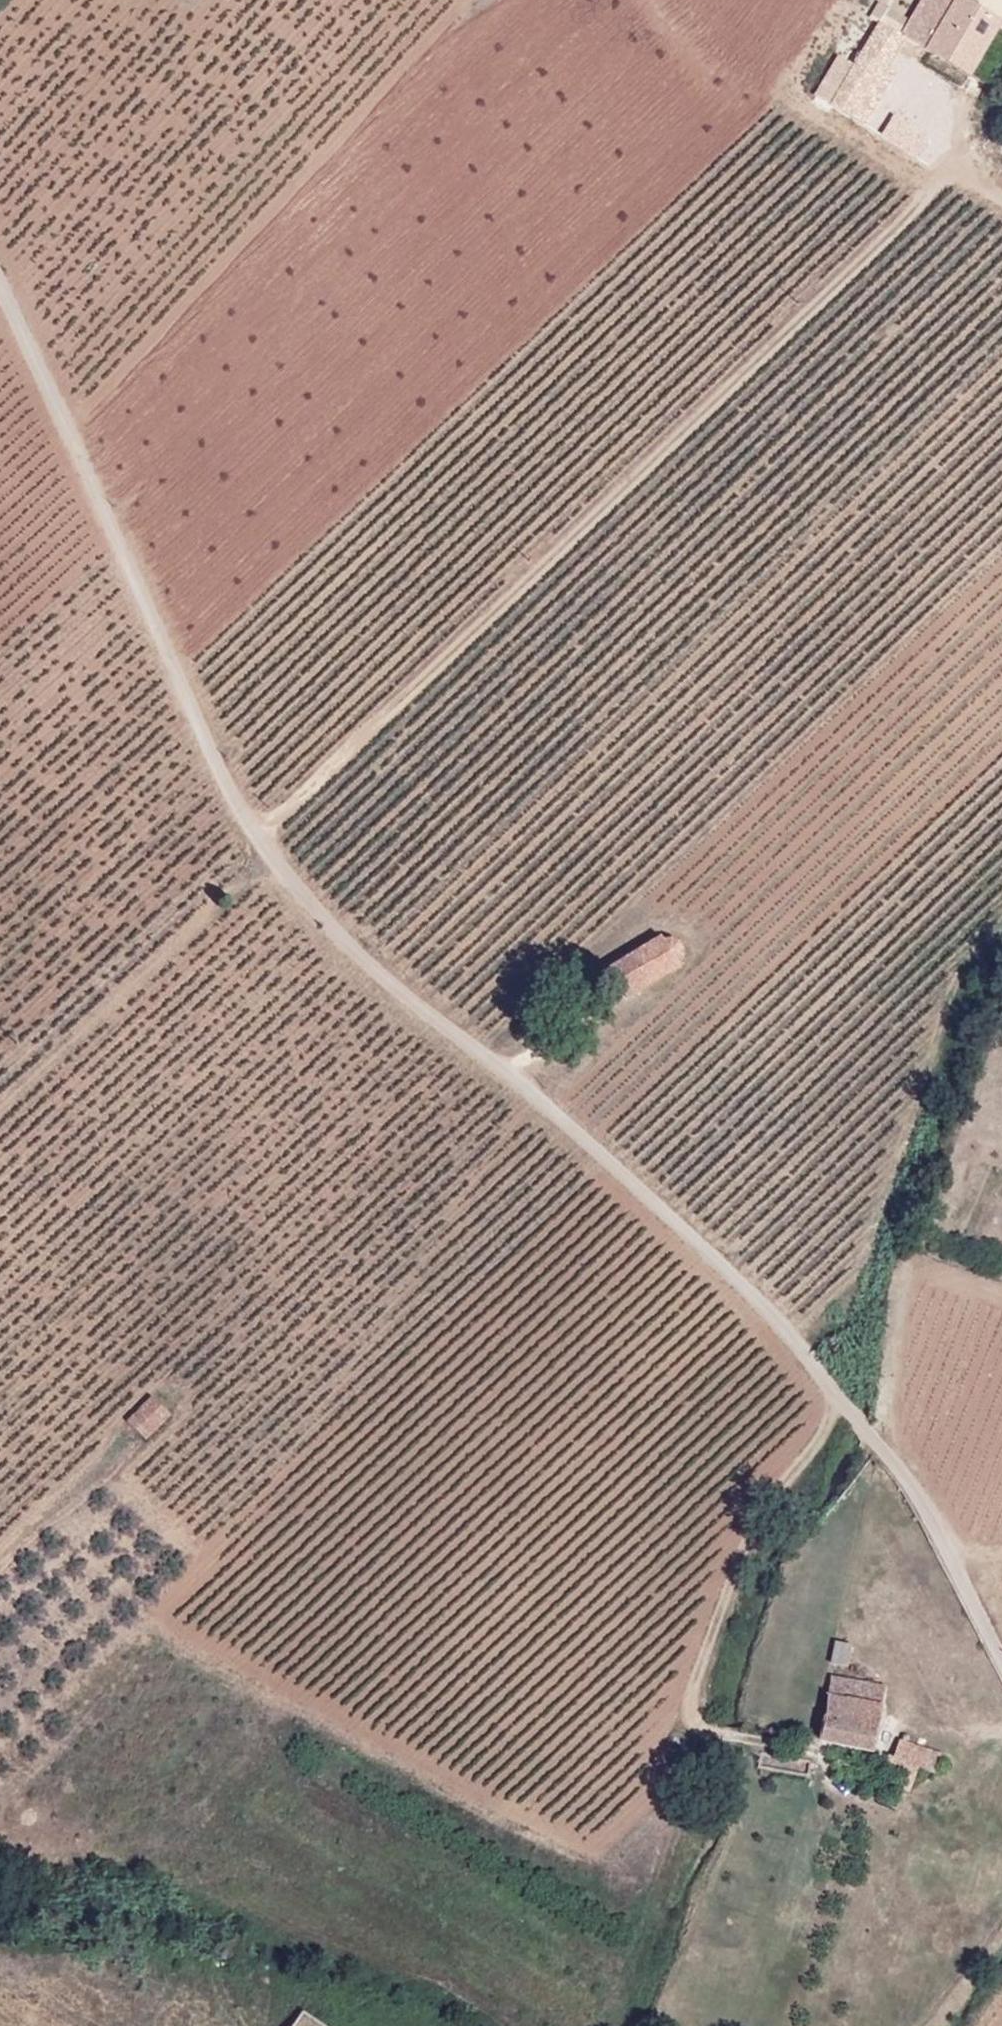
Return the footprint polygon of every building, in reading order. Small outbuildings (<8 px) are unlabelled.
[(909,18),(878,0),(875,0),(869,12),(877,17),(828,100),(850,113),(891,40),(900,31),(909,18)] [(900,31),(967,74),(999,23),(962,0),(920,0),(909,18),(900,31)] [(881,125),(872,138),(913,163),(921,151),(881,125)] [(778,627),(793,644),(814,625),(799,609),(778,627)] [(620,998),(636,991),(681,963),(682,961),(683,955),(682,949),(679,943),(675,939),(670,936),(664,934),(658,934),(650,941),(603,969),(620,998)] [(123,1418),(139,1436),(161,1415),(145,1397),(123,1418)] [(842,1668),(846,1648),(832,1645),(827,1666),(842,1668)] [(869,1687),(825,1679),(821,1700),(813,1743),(867,1753),(874,1710),(865,1708),(869,1687)] [(905,1781),(911,1765),(928,1771),(932,1758),(936,1757),(893,1740),(888,1756),(885,1754),(880,1770),(905,1781)] [(298,2006),(284,2025),(329,2025),(298,2006)]
